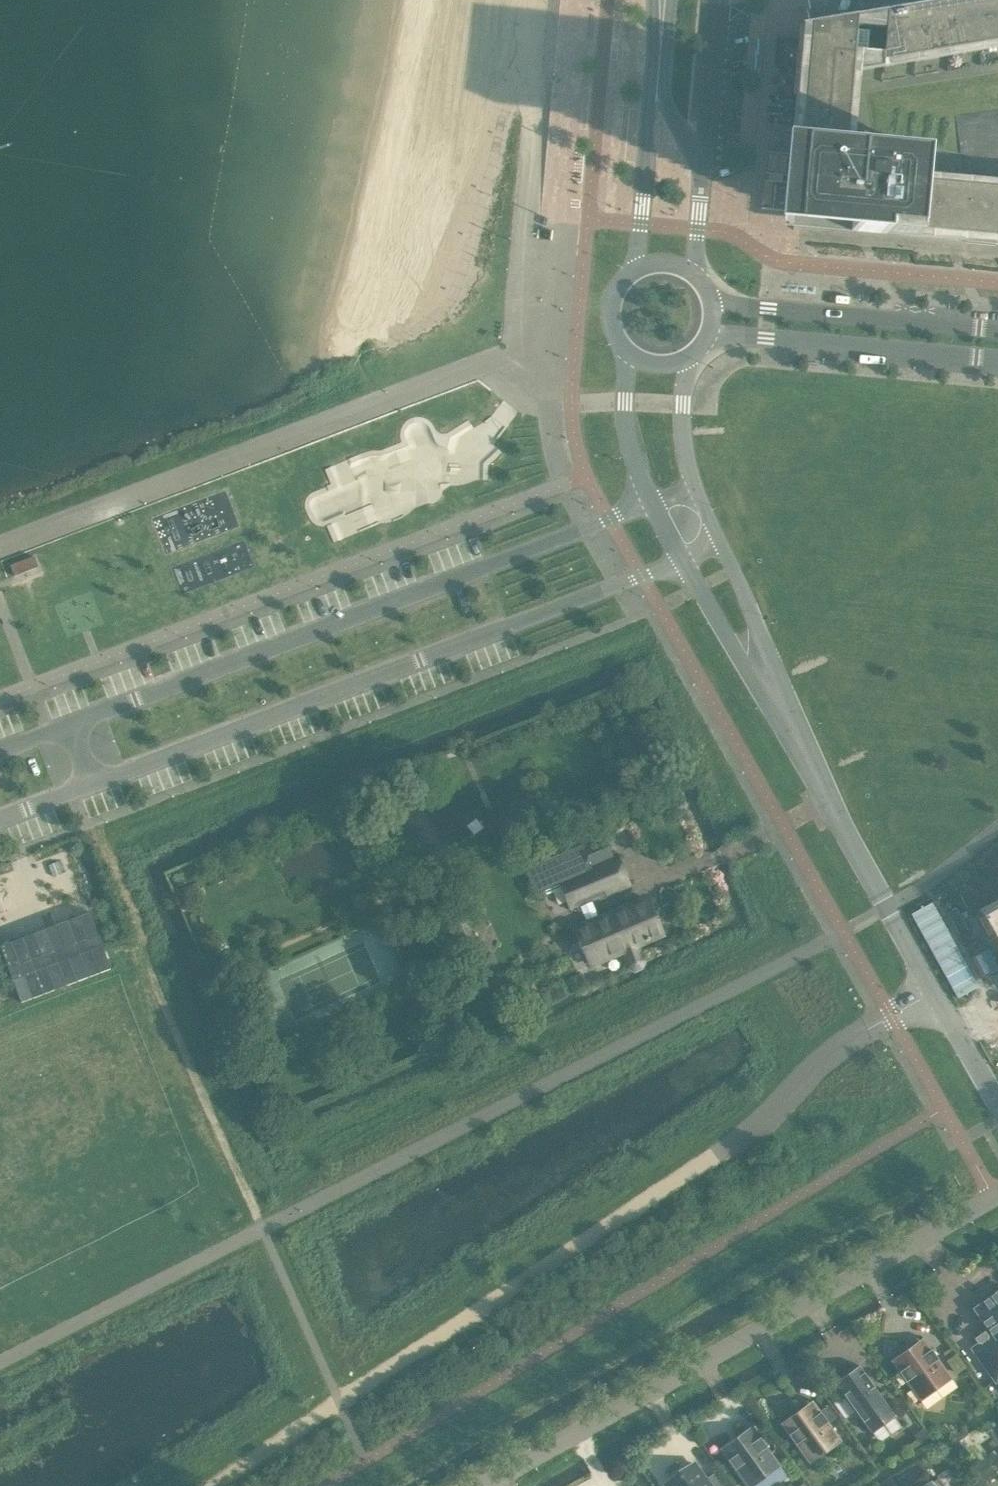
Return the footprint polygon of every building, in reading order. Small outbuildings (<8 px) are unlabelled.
[(784,225),(997,245),(997,0),(804,0),(801,25),(784,225)] [(328,519),(333,536),(380,522),(375,505),(328,519)] [(34,557),(10,566),(14,576),(38,567),(34,557)] [(635,945),(662,934),(647,899),(599,919),(591,900),(629,884),(617,856),(614,858),(604,835),(580,846),(578,842),(529,863),(523,865),(537,899),(543,896),(561,888),(570,909),(578,905),(586,925),(575,930),(590,965),(622,951),(629,967),(634,969),(640,966),(642,961),(635,945)] [(0,893),(0,996),(24,987),(7,942),(18,938),(35,932),(40,930),(23,884),(0,893)] [(467,920),(449,928),(464,960),(481,952),(467,920)] [(918,1222),(925,1218),(921,1211),(914,1215),(918,1222)] [(974,1309),(992,1334),(986,1338),(988,1341),(983,1345),(981,1342),(971,1348),(995,1382),(997,1380),(997,1291),(974,1309)] [(952,1378),(931,1349),(923,1337),(890,1361),(919,1402),(952,1378)] [(966,1367),(956,1353),(945,1361),(955,1375),(966,1367)] [(895,1415),(859,1365),(835,1382),(871,1433),(895,1415)] [(828,1421),(819,1409),(814,1402),(813,1400),(780,1423),(809,1464),(842,1441),(828,1421)] [(828,1403),(819,1409),(828,1421),(837,1414),(828,1403)] [(766,1444),(753,1428),(752,1425),(736,1437),(719,1448),(746,1485),(753,1485),(781,1466),(766,1444)] [(929,1437),(922,1428),(913,1435),(919,1444),(929,1437)] [(665,1484),(666,1485),(711,1485),(705,1479),(694,1463),(665,1484)] [(995,1475),(987,1463),(977,1471),(985,1482),(995,1475)] [(938,1477),(930,1483),(923,1473),(905,1485),(944,1485),(938,1477)] [(890,1477),(878,1485),(897,1485),(890,1477)]
